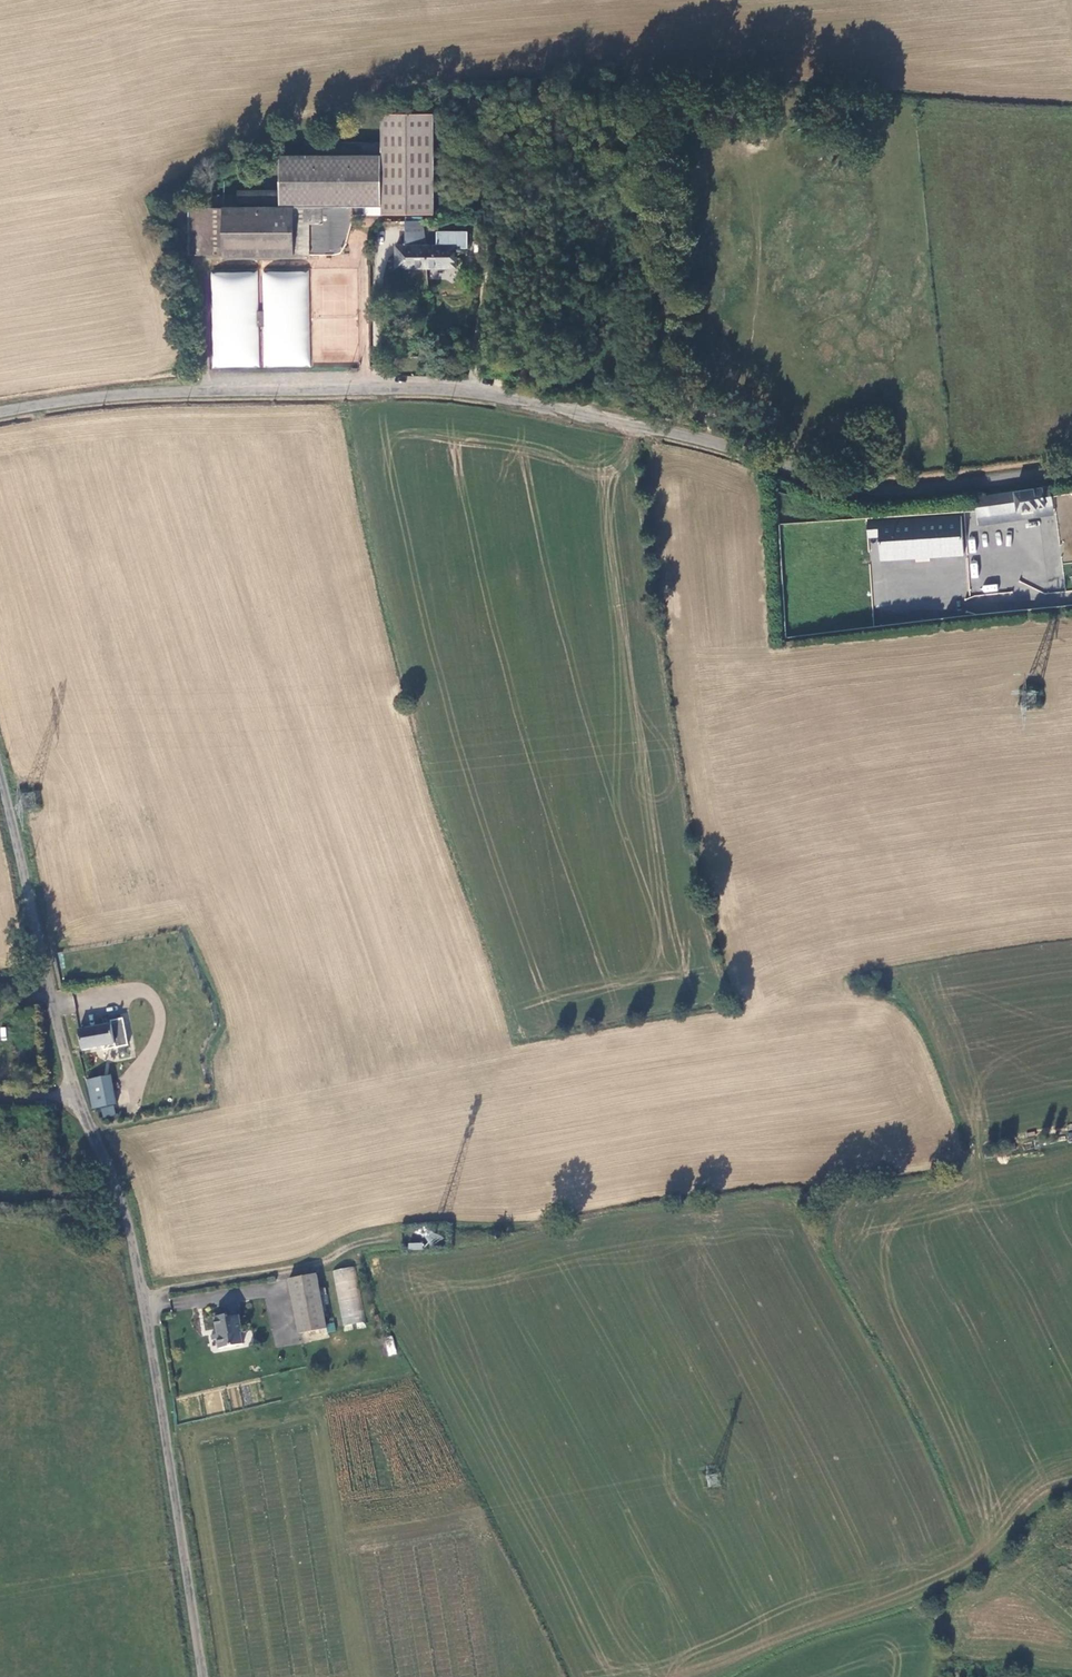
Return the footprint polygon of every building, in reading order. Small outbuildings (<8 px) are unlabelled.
[(384,215),(436,215),(436,114),(383,114),(383,142),(331,142),(331,155),(281,155),(281,190),(238,191),(238,207),(224,207),(224,208),(189,208),(189,255),(197,255),(197,256),(225,256),(225,257),(296,258),(296,256),(311,257),(311,255),(334,256),(341,254),(348,244),(355,215),(365,215),(365,216),(384,216),(384,215)] [(406,243),(426,243),(424,220),(406,220),(406,243)] [(437,230),(437,243),(458,243),(458,248),(469,248),(469,230),(437,230)] [(426,268),(426,243),(406,243),(396,243),(396,268),(426,268)] [(458,243),(437,243),(426,243),(426,268),(458,268),(458,248),(458,243)] [(266,311),(257,311),(258,328),(266,328),(266,311)] [(988,494),(990,514),(1018,510),(1018,512),(1039,509),(1038,508),(1047,506),(1044,487),(1044,486),(1015,490),(1015,491),(988,494)] [(964,555),(961,516),(878,521),(881,560),(964,555)] [(115,1047),(111,1025),(77,1031),(82,1053),(96,1051),(115,1047)] [(87,1080),(93,1110),(117,1105),(112,1082),(111,1076),(87,1080)] [(333,1270),(341,1325),(364,1322),(356,1266),(333,1270)] [(291,1281),(300,1335),(327,1330),(318,1276),(291,1281)] [(218,1336),(220,1350),(243,1346),(241,1334),(244,1334),(243,1333),(241,1318),(229,1319),(229,1316),(215,1318),(217,1330),(220,1330),(221,1336),(218,1336)] [(388,1356),(396,1354),(392,1337),(384,1339),(388,1356)]
